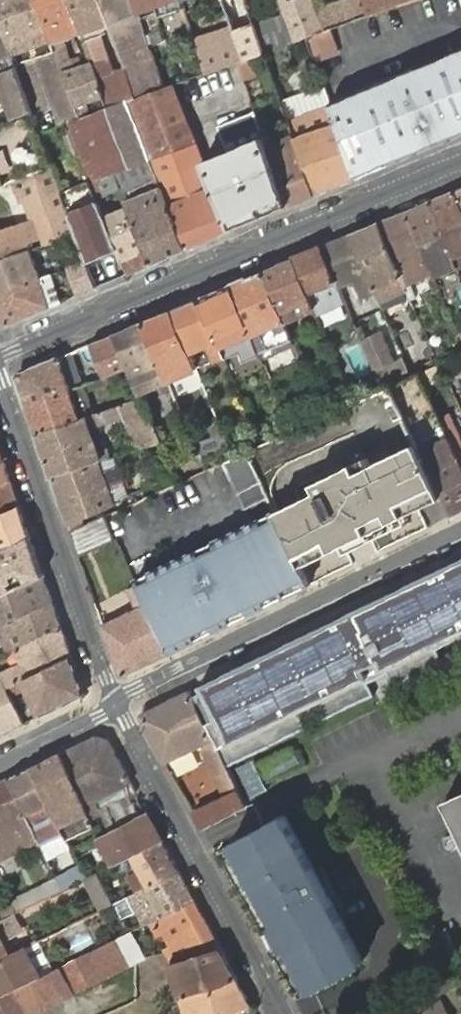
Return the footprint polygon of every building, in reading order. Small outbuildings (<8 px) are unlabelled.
[(11,48),(50,34),(38,0),(0,0),(0,19),(11,48)] [(50,34),(52,39),(61,35),(81,29),(71,0),(38,0),(50,34)] [(81,29),(93,61),(98,77),(109,73),(91,23),(108,18),(104,5),(102,0),(71,0),(81,29)] [(104,5),(108,18),(110,24),(121,20),(138,14),(138,13),(137,9),(134,0),(102,0),(104,5)] [(137,9),(138,13),(141,12),(143,17),(158,11),(160,16),(184,7),(182,0),(134,0),(137,9)] [(284,14),(293,42),(307,37),(326,30),(319,11),(315,0),(279,0),(284,14)] [(326,30),(368,15),(363,0),(350,0),(319,11),(326,30)] [(368,15),(410,0),(363,0),(368,15)] [(193,9),(185,12),(196,40),(203,38),(193,9)] [(110,24),(125,67),(154,57),(151,49),(145,31),(138,14),(121,20),(110,24)] [(284,14),(255,25),(257,32),(264,52),(293,42),(284,14)] [(11,48),(0,19),(0,52),(11,48)] [(255,25),(235,32),(245,59),(250,57),(264,52),(257,32),(255,25)] [(203,38),(196,40),(207,72),(238,62),(245,59),(235,32),(233,27),(203,38)] [(326,30),(307,37),(316,61),(340,53),(331,29),(326,30)] [(61,35),(52,39),(52,41),(64,71),(72,68),(61,35)] [(52,41),(13,55),(33,110),(40,132),(66,122),(81,117),(77,107),(64,71),(52,41)] [(337,121),(343,137),(357,177),(460,134),(460,47),(450,51),(330,102),(337,121)] [(13,118),(33,110),(13,55),(0,60),(0,82),(13,118)] [(154,57),(125,67),(135,98),(165,87),(154,57)] [(238,62),(244,79),(257,75),(250,57),(245,59),(238,62)] [(64,71),(77,107),(84,104),(105,97),(98,77),(93,61),(72,68),(64,71)] [(98,77),(105,97),(109,107),(128,100),(129,101),(135,98),(125,67),(109,73),(98,77)] [(162,186),(170,205),(216,186),(210,173),(175,83),(165,87),(135,98),(129,101),(162,186)] [(282,101),(288,117),(330,102),(325,85),(282,101)] [(81,117),(66,122),(90,181),(97,197),(120,187),(126,201),(162,186),(129,101),(128,100),(109,107),(88,114),(81,117)] [(288,117),(295,137),(315,195),(357,177),(343,137),(337,121),(330,102),(288,117)] [(77,107),(81,117),(88,114),(84,104),(77,107)] [(216,186),(233,229),(289,206),(268,148),(256,113),(219,128),(228,151),(206,160),(210,173),(216,186)] [(270,151),(289,206),(315,195),(296,140),(270,151)] [(0,230),(0,260),(32,249),(77,234),(62,193),(52,166),(15,179),(23,202),(29,199),(35,218),(0,230)] [(65,192),(62,193),(77,234),(87,260),(88,263),(119,250),(106,219),(97,197),(90,181),(88,183),(65,192)] [(162,186),(126,201),(130,209),(152,264),(187,249),(170,205),(162,186)] [(170,205),(187,249),(214,238),(233,229),(216,186),(170,205)] [(430,201),(458,264),(459,267),(460,266),(460,205),(455,190),(430,201)] [(430,201),(407,210),(433,273),(434,274),(458,264),(430,201)] [(130,209),(106,219),(119,250),(129,273),(152,264),(130,209)] [(407,210),(379,222),(406,286),(433,273),(407,210)] [(379,222),(351,234),(375,289),(380,301),(391,296),(397,294),(407,289),(406,286),(379,222)] [(375,289),(351,234),(322,246),(336,281),(338,286),(357,278),(372,312),(383,307),(380,301),(375,289)] [(322,246),(294,258),(308,293),(336,281),(322,246)] [(0,260),(0,293),(52,272),(50,266),(44,268),(39,270),(35,259),(32,249),(0,260)] [(294,258),(263,271),(285,321),(309,311),(315,324),(321,322),(308,293),(294,258)] [(80,294),(97,287),(88,263),(87,260),(70,266),(80,294)] [(56,271),(60,269),(57,263),(50,266),(52,272),(56,271)] [(434,274),(438,284),(450,279),(456,276),(458,281),(460,280),(460,272),(459,267),(458,264),(434,274)] [(62,301),(59,292),(57,287),(46,291),(44,285),(61,278),(66,277),(63,268),(60,269),(56,271),(52,272),(0,293),(0,326),(2,327),(62,301)] [(263,271),(231,284),(250,330),(260,353),(293,340),(285,321),(263,271)] [(231,284),(199,297),(219,343),(224,357),(225,359),(240,352),(243,360),(260,353),(250,330),(231,284)] [(199,297),(171,310),(189,353),(206,346),(213,361),(224,357),(219,343),(199,297)] [(171,310),(142,322),(166,380),(167,381),(179,376),(184,374),(196,369),(189,353),(171,310)] [(114,334),(129,368),(139,391),(166,380),(142,322),(114,334)] [(373,370),(379,383),(410,370),(404,356),(394,360),(382,330),(366,337),(361,325),(356,327),(367,353),(373,370)] [(395,335),(403,355),(413,351),(411,346),(413,344),(407,330),(395,335)] [(90,344),(106,378),(129,368),(114,334),(90,344)] [(293,340),(260,353),(266,367),(299,353),(293,340)] [(70,352),(59,357),(69,383),(80,379),(70,352)] [(364,374),(373,370),(367,353),(357,357),(364,374)] [(17,376),(27,405),(82,386),(80,379),(69,383),(59,357),(18,374),(17,376)] [(435,365),(418,373),(424,385),(440,378),(435,365)] [(417,442),(443,496),(452,515),(460,510),(460,462),(445,430),(438,414),(418,373),(390,386),(417,442)] [(346,381),(316,394),(323,410),(352,397),(346,381)] [(82,386),(27,405),(37,433),(93,415),(82,386)] [(93,415),(37,433),(52,477),(108,458),(106,451),(97,454),(93,456),(89,441),(93,440),(89,427),(125,415),(140,449),(150,445),(161,442),(142,398),(93,415)] [(445,430),(460,462),(460,437),(455,425),(447,410),(438,414),(445,430)] [(197,452),(202,464),(231,451),(227,440),(219,422),(209,426),(216,443),(197,452)] [(227,440),(231,451),(242,447),(237,436),(227,440)] [(97,454),(93,440),(89,441),(93,456),(97,454)] [(171,463),(161,442),(150,445),(166,480),(176,475),(171,463)] [(318,491),(286,507),(322,578),(354,562),(349,551),(345,544),(369,533),(373,539),(378,551),(408,536),(428,526),(420,508),(443,496),(417,442),(372,464),(368,457),(314,483),(318,491)] [(312,583),(277,511),(247,448),(233,454),(221,460),(252,523),(136,580),(138,583),(171,651),(312,583)] [(171,463),(176,475),(202,464),(197,452),(171,463)] [(108,458),(52,477),(68,524),(81,519),(83,518),(81,514),(129,496),(126,488),(108,495),(100,473),(118,466),(115,457),(109,459),(108,458)] [(11,480),(4,460),(0,462),(0,485),(11,480)] [(118,466),(100,473),(108,495),(126,488),(118,466)] [(20,506),(11,480),(0,485),(0,515),(20,506)] [(0,515),(0,550),(30,535),(20,506),(0,515)] [(286,507),(277,511),(312,583),(322,578),(286,507)] [(115,539),(105,515),(83,525),(70,530),(79,555),(115,539)] [(345,544),(349,551),(373,539),(369,533),(345,544)] [(44,575),(30,535),(0,550),(0,596),(44,575)] [(451,563),(407,584),(362,606),(199,685),(215,719),(206,724),(213,740),(219,751),(222,759),(224,758),(227,766),(306,728),(300,715),(319,705),(326,718),(374,695),(368,681),(387,672),(394,685),(443,662),(436,648),(456,638),(460,648),(460,558),(451,563)] [(53,600),(44,575),(0,596),(0,626),(53,600)] [(171,651),(138,583),(127,588),(136,607),(102,624),(120,674),(123,675),(171,651)] [(53,600),(0,626),(0,636),(1,635),(9,631),(17,649),(62,627),(53,600)] [(62,627),(17,649),(23,662),(0,673),(0,674),(3,680),(7,688),(23,680),(72,656),(62,627)] [(9,631),(1,635),(8,653),(17,649),(9,631)] [(0,657),(0,673),(23,662),(17,649),(8,653),(0,657)] [(78,674),(72,656),(23,680),(7,688),(10,694),(11,694),(26,687),(32,697),(78,674)] [(85,693),(78,674),(32,697),(41,715),(85,694),(85,693)] [(24,723),(16,705),(11,694),(10,694),(7,688),(3,680),(0,684),(0,687),(1,688),(0,688),(0,735),(24,723)] [(202,828),(247,808),(227,766),(224,758),(222,759),(219,751),(213,740),(190,690),(141,714),(140,716),(166,763),(204,745),(229,796),(193,813),(202,828)] [(97,735),(61,753),(89,813),(91,819),(96,828),(99,837),(122,824),(112,803),(112,802),(100,807),(97,800),(124,786),(129,795),(129,796),(136,792),(107,739),(97,735)] [(296,744),(261,761),(271,780),(305,763),(296,744)] [(193,750),(171,761),(177,773),(200,763),(193,750)] [(61,753),(32,767),(64,832),(68,841),(96,828),(91,819),(89,813),(61,753)] [(258,758),(240,764),(252,795),(269,788),(258,758)] [(32,767),(7,779),(38,840),(40,843),(44,852),(68,841),(64,832),(32,767)] [(0,783),(0,859),(38,840),(7,779),(0,783)] [(112,802),(112,803),(129,795),(124,786),(97,800),(100,807),(112,802)] [(445,803),(460,834),(460,795),(445,803)] [(122,824),(99,837),(113,866),(121,861),(131,857),(132,857),(135,855),(164,842),(154,825),(147,812),(122,824)] [(269,951),(294,997),(311,987),(317,984),(357,961),(364,958),(285,814),(232,843),(241,858),(223,867),(260,935),(268,930),(278,925),(286,941),(277,946),(269,951)] [(180,871),(164,842),(135,855),(132,857),(131,857),(121,861),(138,892),(180,871)] [(232,843),(215,852),(223,867),(241,858),(232,843)] [(138,892),(114,903),(123,919),(137,913),(143,925),(161,917),(196,901),(180,871),(138,892)] [(87,878),(82,881),(99,911),(114,903),(97,873),(87,878)] [(58,879),(11,900),(17,912),(63,890),(58,879)] [(4,918),(12,914),(17,912),(11,900),(0,906),(0,910),(4,918)] [(196,901),(161,917),(171,943),(166,944),(168,950),(191,943),(196,956),(221,947),(196,901)] [(11,954),(21,949),(26,947),(29,945),(21,931),(12,914),(4,918),(0,920),(0,959),(11,954)] [(278,925),(268,930),(277,946),(286,941),(278,925)] [(131,931),(130,932),(115,939),(128,966),(145,958),(131,931)] [(115,973),(128,966),(115,939),(101,946),(115,973)] [(168,950),(166,951),(170,964),(196,956),(191,943),(168,950)] [(101,980),(115,973),(101,946),(87,953),(101,980)] [(14,990),(33,980),(37,979),(40,977),(42,976),(26,947),(21,949),(11,954),(0,959),(0,997),(14,990)] [(238,978),(221,947),(196,956),(170,964),(181,997),(238,978)] [(101,980),(87,953),(74,959),(88,986),(101,980)] [(88,986),(74,959),(60,967),(74,993),(88,986)] [(53,971),(47,974),(60,1000),(74,993),(60,967),(53,970),(53,971)] [(40,977),(37,979),(33,980),(47,1007),(60,1000),(47,974),(42,976),(40,977)] [(238,978),(181,997),(187,1013),(228,1013),(253,1005),(238,978)] [(14,990),(20,1002),(26,1013),(31,1013),(47,1007),(33,980),(14,990)] [(0,997),(0,1007),(2,1011),(20,1002),(14,990),(0,997)] [(0,1012),(0,1013),(26,1013),(20,1002),(2,1011),(0,1012)] [(441,1003),(427,1013),(447,1013),(441,1003)]
